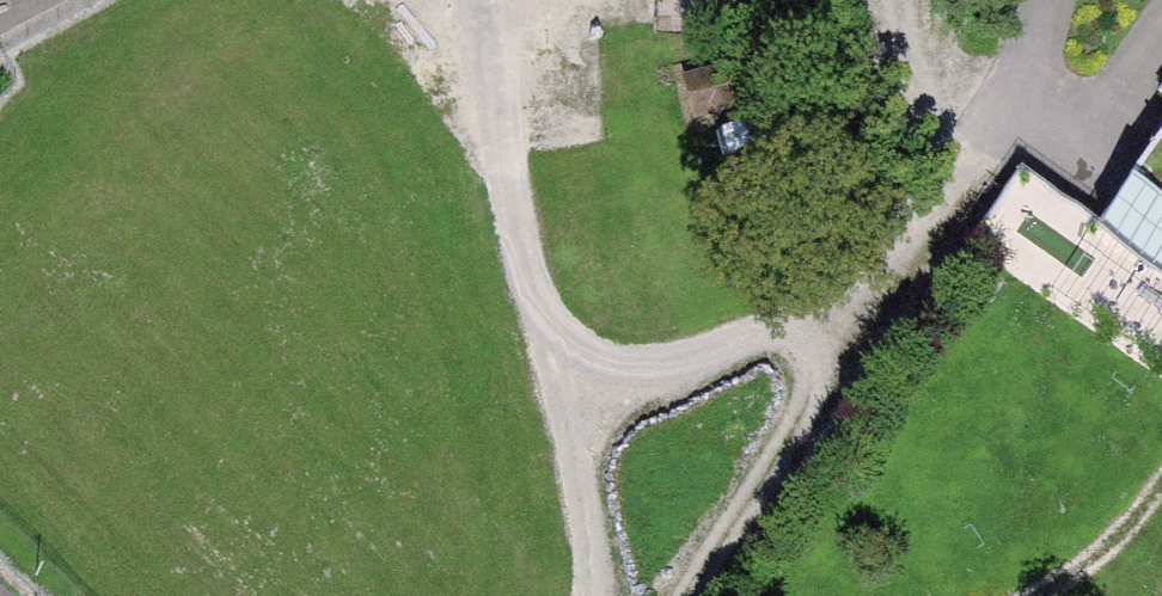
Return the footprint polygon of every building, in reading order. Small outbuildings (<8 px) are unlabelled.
[(690,117),(751,103),(741,62),(681,76),(690,117)] [(1135,176),(1099,226),(1161,271),(1161,137),(1135,176)] [(1099,226),(1022,172),(975,238),(1000,255),(995,263),(1161,381),(1161,271),(1099,226)]
